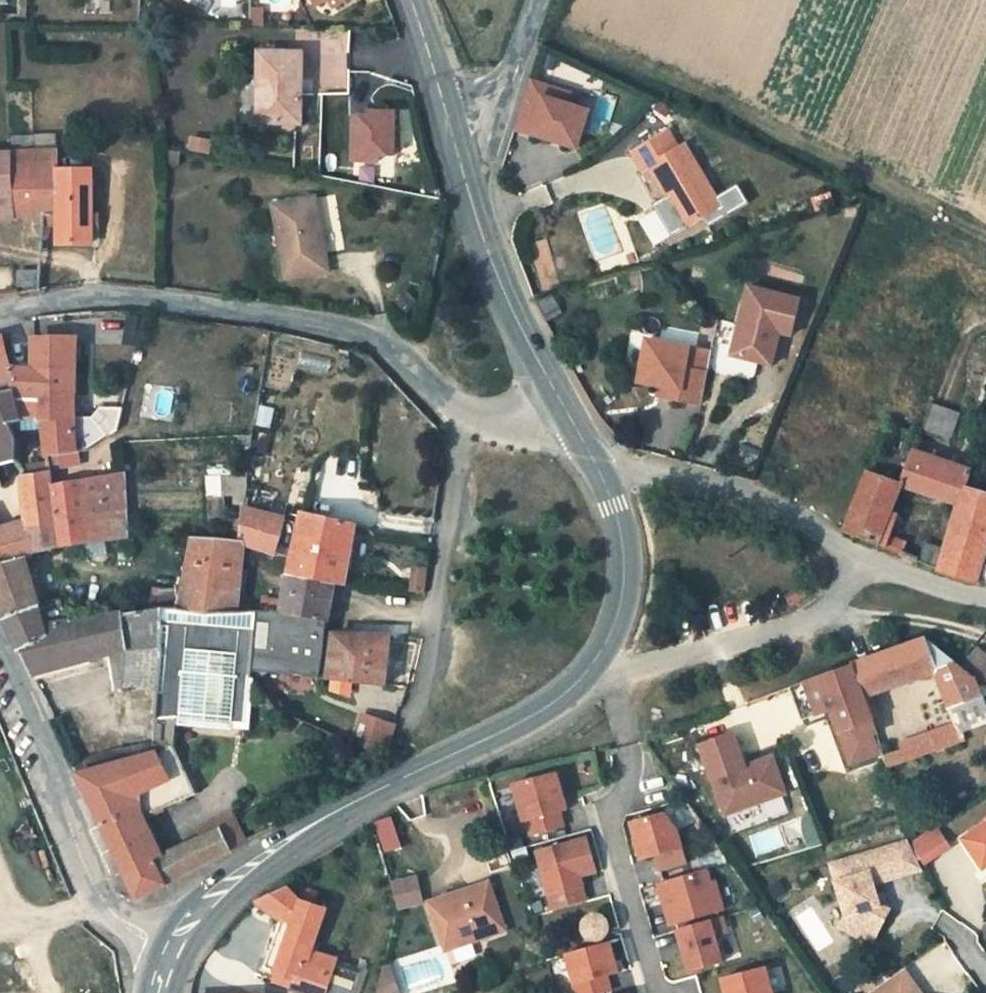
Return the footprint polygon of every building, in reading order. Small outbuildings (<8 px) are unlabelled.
[(337,18),(362,5),(359,0),(328,0),(337,18)] [(301,124),(300,52),(256,52),(256,91),(263,91),(263,123),(301,124)] [(526,82),(508,131),(572,154),(585,115),(561,106),(539,99),(543,88),(526,82)] [(565,96),(543,88),(539,99),(561,106),(565,96)] [(375,159),(375,152),(391,152),(392,112),(368,111),(367,117),(353,117),(353,159),(375,159)] [(669,131),(633,153),(644,170),(650,167),(668,196),(672,194),(690,224),(721,205),(685,145),(679,149),(669,131)] [(10,155),(12,221),(57,219),(58,246),(93,244),(94,173),(62,173),(60,154),(10,155)] [(10,155),(0,155),(0,223),(12,221),(10,155)] [(374,168),(360,168),(360,181),(374,183),(374,168)] [(284,279),(327,272),(315,198),(271,205),(284,279)] [(746,291),(727,360),(766,371),(775,334),(788,338),(797,305),(746,291)] [(12,397),(12,369),(6,369),(2,340),(0,340),(0,467),(14,463),(19,462),(17,449),(9,426),(18,423),(11,404),(12,397)] [(75,371),(74,343),(32,345),(32,370),(75,371)] [(697,402),(700,372),(680,369),(684,349),(644,343),(637,382),(655,385),(665,387),(664,396),(697,402)] [(12,369),(12,397),(39,398),(39,392),(76,393),(75,371),(32,370),(12,369)] [(655,385),(654,395),(664,397),(664,396),(665,387),(655,385)] [(39,392),(39,398),(40,415),(47,460),(87,455),(111,438),(95,419),(77,418),(76,393),(39,392)] [(950,439),(960,412),(935,403),(925,430),(950,439)] [(95,419),(111,438),(119,433),(120,423),(122,407),(104,406),(95,419)] [(962,485),(964,475),(967,467),(910,446),(906,458),(898,483),(897,486),(954,503),(942,547),(922,541),(918,561),(977,581),(984,556),(985,556),(985,493),(962,485)] [(875,449),(865,473),(898,483),(906,458),(875,449)] [(207,472),(207,496),(246,496),(246,472),(207,472)] [(25,563),(34,561),(33,558),(60,553),(50,490),(48,473),(20,480),(26,525),(0,532),(0,569),(25,563)] [(898,483),(865,473),(843,531),(842,535),(903,556),(906,543),(882,535),(897,486),(898,483)] [(60,553),(105,543),(124,539),(121,475),(50,490),(60,553)] [(962,485),(985,493),(985,482),(964,475),(962,485)] [(330,586),(343,587),(356,528),(301,514),(298,524),(243,510),(241,545),(287,562),(285,576),(330,586)] [(124,539),(105,543),(107,556),(124,552),(124,540),(124,539)] [(235,614),(241,545),(190,543),(185,588),(174,613),(160,613),(156,685),(151,753),(159,752),(171,722),(252,714),(254,679),(256,633),(257,614),(235,614)] [(425,571),(410,568),(406,593),(421,594),(425,571)] [(279,616),(325,621),(330,586),(285,576),(279,616)] [(42,629),(28,578),(0,585),(0,615),(16,651),(44,640),(42,629)] [(789,605),(805,595),(799,586),(783,596),(789,605)] [(121,686),(156,685),(160,613),(121,618),(126,651),(121,686)] [(257,614),(256,633),(323,637),(325,621),(279,616),(257,614)] [(126,651),(121,618),(42,629),(44,640),(16,651),(27,673),(99,654),(126,651)] [(323,637),(256,633),(254,679),(258,685),(267,676),(317,680),(323,638),(323,637)] [(317,680),(385,686),(388,641),(387,636),(332,637),(331,639),(323,638),(317,680)] [(816,676),(831,713),(838,730),(839,732),(871,719),(862,697),(934,669),(955,721),(957,720),(960,728),(985,718),(985,708),(971,674),(958,663),(924,637),(911,642),(909,642),(873,655),(816,676)] [(958,663),(971,674),(985,685),(985,653),(973,643),(958,663)] [(816,676),(788,687),(802,724),(831,713),(816,676)] [(395,726),(363,716),(354,743),(385,756),(395,726)] [(871,719),(839,732),(850,761),(880,749),(873,731),(875,731),(871,719)] [(955,721),(929,731),(936,748),(964,738),(960,728),(957,720),(955,721)] [(889,766),(936,748),(929,731),(898,742),(900,748),(885,754),(889,766)] [(730,734),(698,746),(724,816),(784,793),(770,757),(750,765),(753,772),(746,774),(730,734)] [(137,900),(165,884),(153,860),(134,823),(177,801),(151,753),(77,774),(137,900)] [(564,811),(555,774),(511,785),(520,822),(522,821),(526,836),(560,827),(556,813),(564,811)] [(665,815),(630,824),(640,861),(679,850),(675,833),(665,815)] [(784,824),(792,851),(822,842),(813,815),(784,824)] [(200,834),(202,837),(196,839),(208,861),(244,843),(231,819),(200,834)] [(392,820),(376,825),(385,855),(400,851),(392,820)] [(962,841),(982,870),(985,867),(985,825),(962,841)] [(933,831),(909,848),(919,865),(942,849),(933,831)] [(586,838),(535,852),(551,911),(585,902),(579,877),(595,873),(586,838)] [(165,884),(208,861),(196,839),(153,860),(165,884)] [(907,841),(896,845),(905,873),(920,868),(919,865),(909,848),(907,841)] [(905,873),(896,845),(829,866),(845,916),(839,928),(870,944),(886,914),(884,910),(877,906),(870,885),(871,880),(875,882),(905,873)] [(713,891),(708,871),(657,885),(663,905),(668,903),(674,925),(714,914),(708,893),(713,891)] [(415,878),(393,884),(400,905),(421,899),(415,878)] [(488,885),(429,906),(446,954),(505,933),(488,885)] [(257,902),(295,928),(275,980),(313,992),(325,992),(334,966),(336,960),(310,953),(325,911),(300,904),(286,889),(257,902)] [(586,915),(584,918),(582,920),(581,923),(581,926),(581,929),(582,931),(583,934),(585,936),(587,938),(590,939),(593,939),(596,939),(599,939),(601,937),(604,935),(605,933),(607,930),(607,927),(607,923),(606,920),(604,917),(602,915),(599,914),(595,913),(592,913),(589,914),(586,915)] [(726,936),(722,920),(676,932),(687,974),(721,965),(714,939),(726,936)] [(575,992),(604,992),(609,992),(605,977),(617,974),(609,943),(565,955),(575,992)] [(378,992),(402,992),(392,963),(371,970),(378,992)] [(360,974),(334,966),(325,992),(353,992),(360,974)] [(765,971),(722,983),(725,992),(771,992),(765,971)] [(901,972),(871,992),(916,992),(901,972)]
